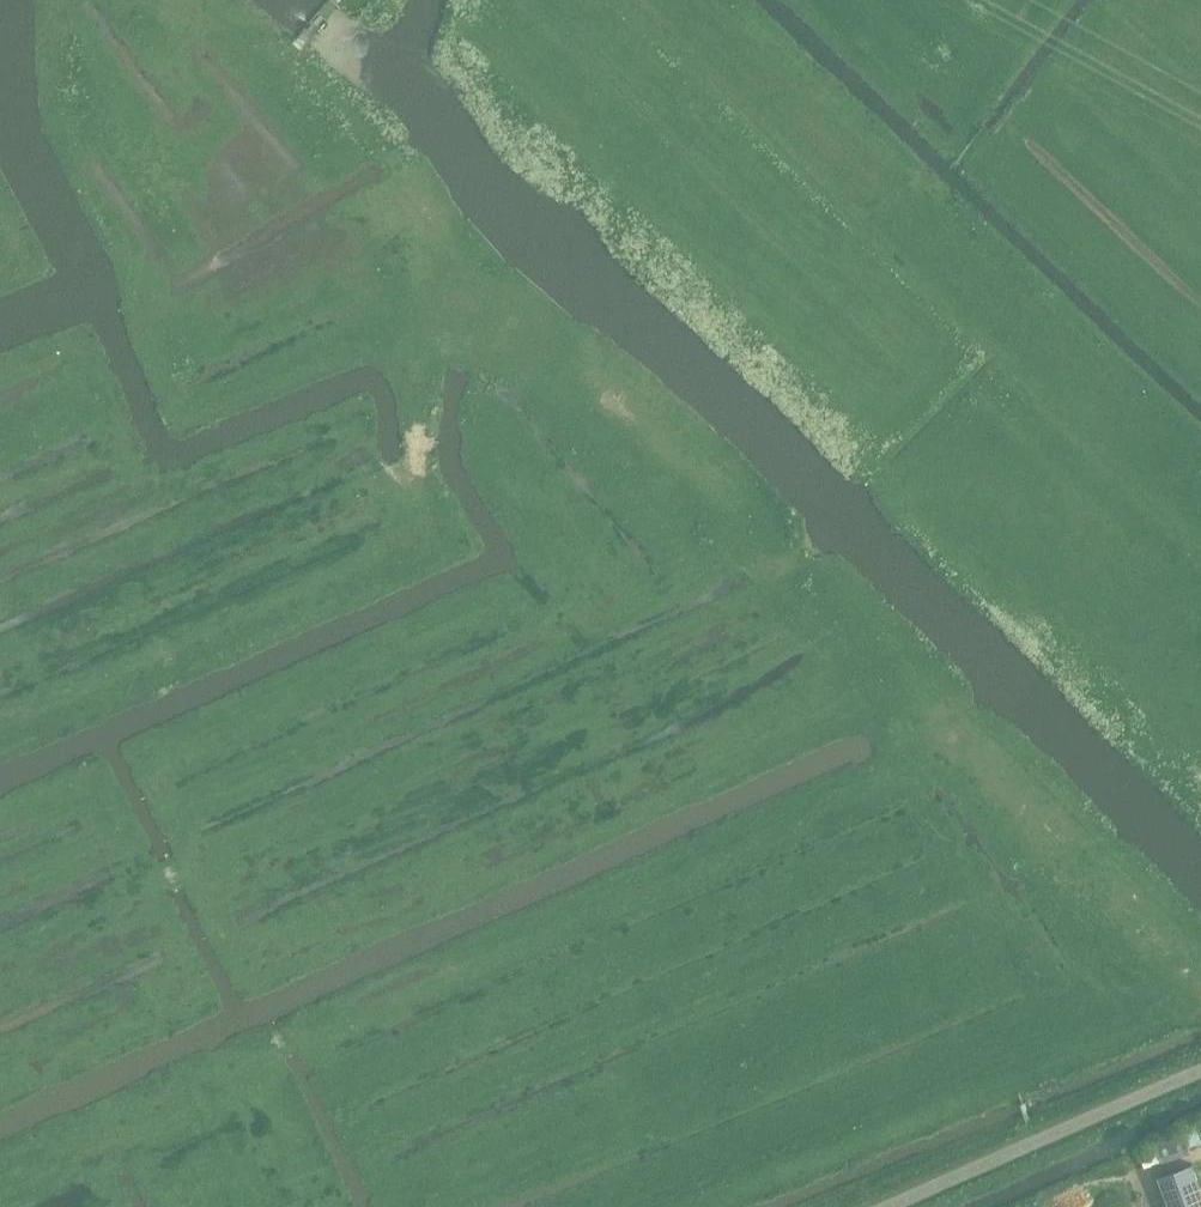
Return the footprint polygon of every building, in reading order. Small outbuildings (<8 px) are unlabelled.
[(1186,1133),(1157,1142),(1162,1157),(1191,1148),(1186,1133)] [(1198,1133),(1189,1136),(1191,1145),(1200,1143),(1198,1133)] [(1159,1176),(1170,1206),(1200,1206),(1200,1187),(1193,1164),(1159,1176)]
